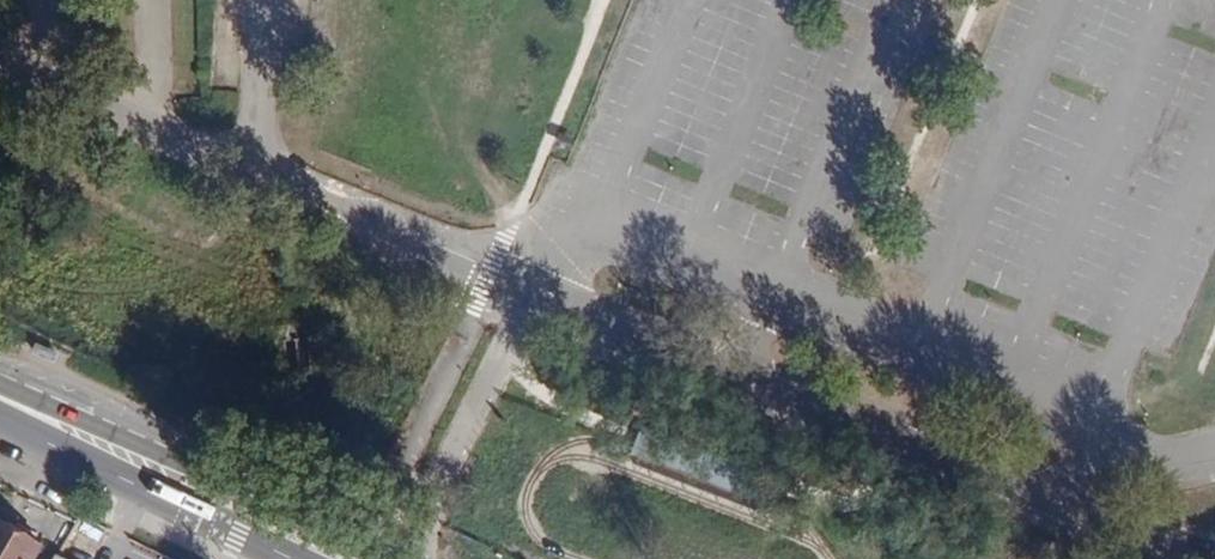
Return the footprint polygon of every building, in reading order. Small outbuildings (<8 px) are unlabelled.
[(0,522),(0,558),(34,558),(41,546),(0,522)]
